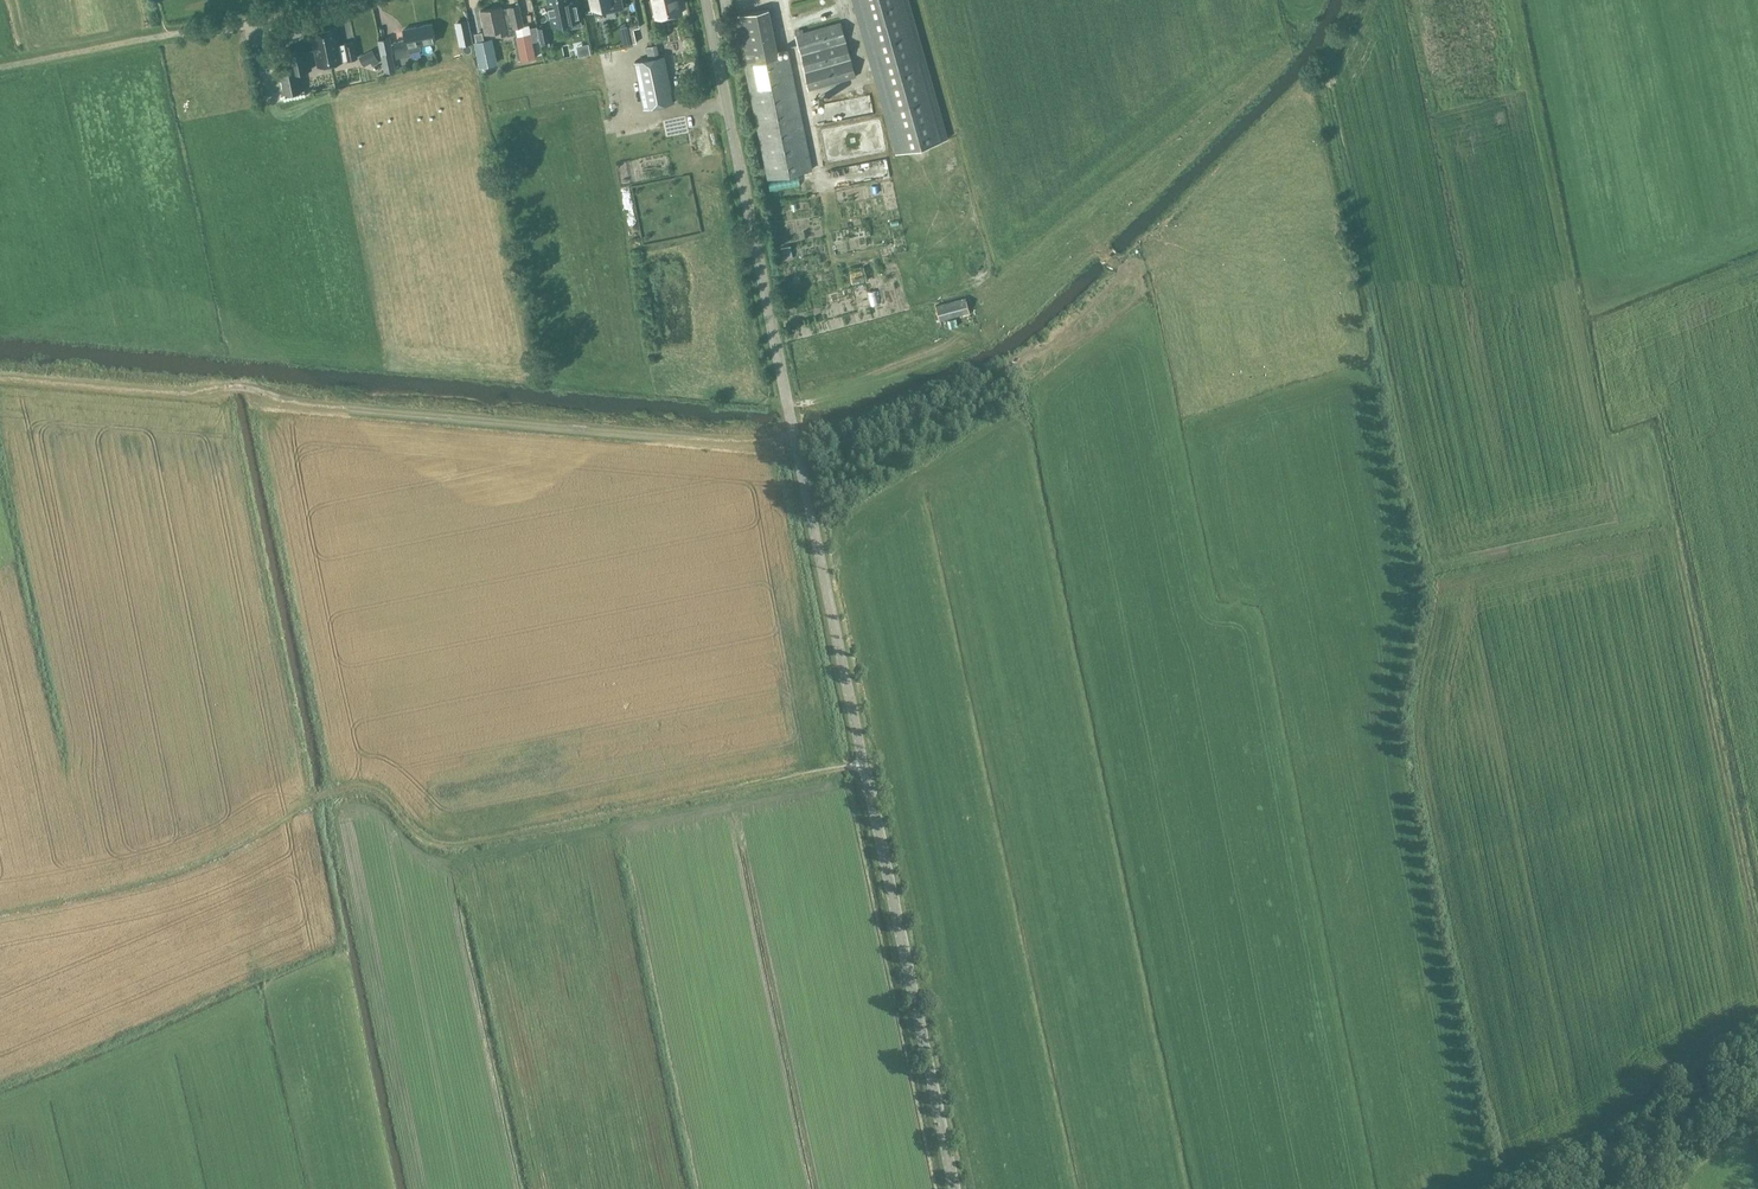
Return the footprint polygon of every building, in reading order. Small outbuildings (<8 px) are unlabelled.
[(554,25),(569,22),(570,28),(582,26),(578,7),(570,9),(569,0),(548,0),(550,6),(548,6),(550,14),(551,14),(554,25)] [(615,10),(625,8),(623,0),(591,0),(593,8),(594,8),(596,15),(606,13),(604,6),(614,3),(615,10)] [(681,13),(679,0),(652,0),(656,18),(681,13)] [(948,139),(909,0),(853,0),(855,8),(853,8),(854,12),(856,12),(896,153),(948,139)] [(496,36),(507,33),(506,27),(513,26),(513,28),(524,26),(519,5),(509,7),(509,8),(502,10),(501,6),(480,11),(485,33),(496,31),(496,36)] [(633,7),(625,10),(628,18),(636,15),(633,7)] [(735,16),(737,25),(771,18),(769,8),(735,16)] [(458,21),(455,22),(459,45),(463,45),(473,43),(468,19),(458,21)] [(796,35),(809,90),(857,77),(841,22),(796,35)] [(396,57),(410,54),(410,51),(421,49),(420,45),(436,42),(432,24),(430,25),(429,23),(424,24),(423,26),(414,28),(412,27),(407,28),(407,29),(403,30),(405,40),(393,43),(396,57)] [(623,46),(631,44),(627,25),(619,26),(623,46)] [(541,41),(541,43),(549,41),(548,39),(546,26),(538,28),(541,41)] [(343,61),(336,27),(312,32),(319,66),(343,61)] [(491,39),(484,41),(482,34),(475,36),(477,42),(476,42),(481,67),(496,63),(491,39)] [(517,37),(522,61),(536,58),(531,34),(517,37)] [(378,41),(384,68),(391,66),(394,62),(392,53),(393,52),(390,38),(378,41)] [(347,60),(349,60),(357,58),(353,41),(344,43),(347,60)] [(285,49),(288,67),(277,70),(282,94),(304,90),(301,71),(312,69),(307,45),(285,49)] [(372,50),(364,55),(368,63),(370,62),(373,66),(379,63),(372,50)] [(789,53),(744,62),(768,179),(813,170),(789,53)] [(644,107),(673,101),(663,54),(634,60),(644,107)] [(702,91),(691,93),(693,100),(703,98),(702,91)] [(851,110),(871,105),(869,93),(849,98),(851,110)] [(813,111),(839,107),(838,101),(812,106),(813,111)] [(684,122),(666,125),(668,136),(685,133),(684,122)] [(642,197),(642,188),(631,188),(631,197),(642,197)] [(782,245),(782,259),(792,259),(791,245),(782,245)] [(869,307),(879,304),(875,289),(865,292),(869,307)] [(969,311),(966,298),(936,306),(940,319),(969,311)]
